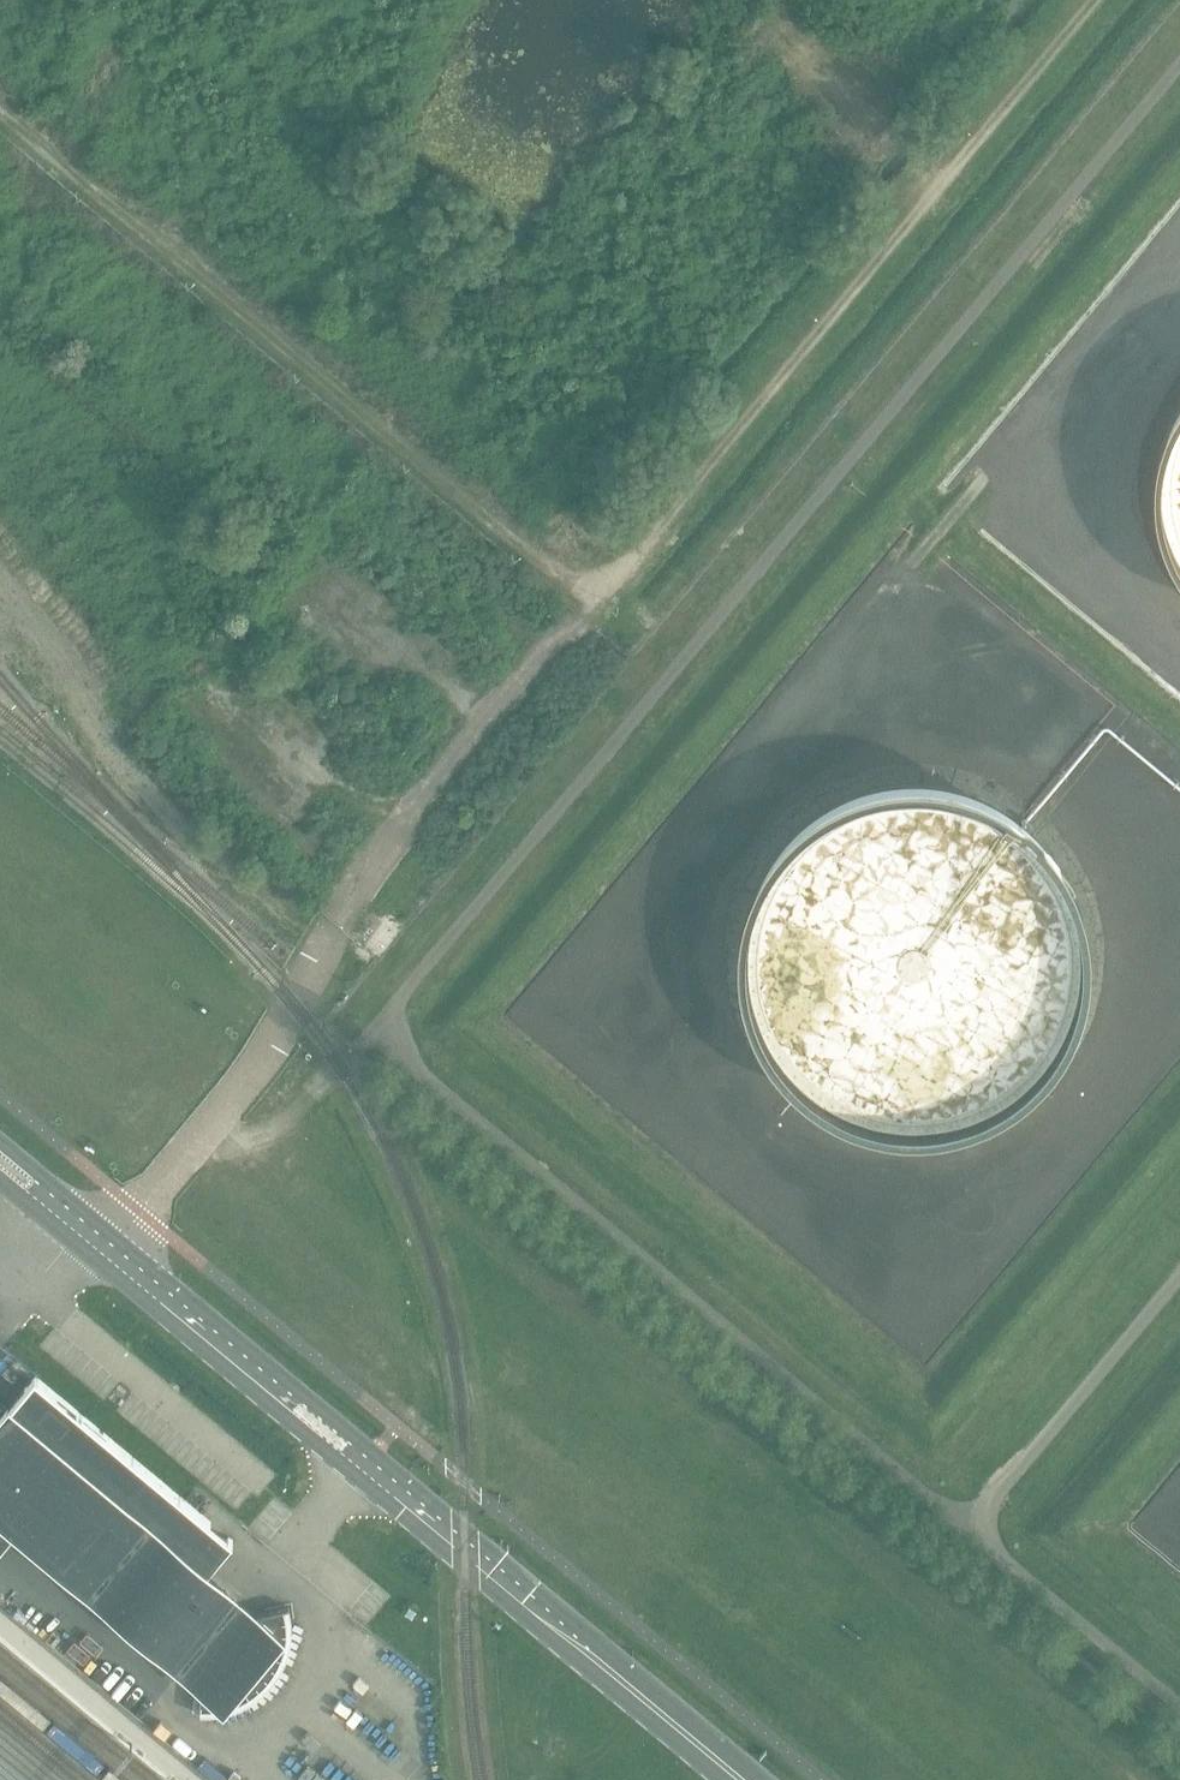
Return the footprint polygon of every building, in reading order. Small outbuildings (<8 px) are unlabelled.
[(1172,406),(1154,485),(1175,557),(1179,562),(1179,398),(1172,406)] [(731,946),(756,1040),(808,1097),(896,1129),(989,1113),(1061,1052),(1092,975),(1079,877),(1032,813),(963,775),(874,773),(805,804),(754,862),(731,946)] [(35,1376),(0,1418),(0,1511),(19,1528),(185,1666),(191,1659),(202,1668),(199,1715),(200,1715),(200,1710),(214,1710),(226,1708),(238,1704),(249,1698),(259,1690),(268,1681),(276,1671),(281,1659),(285,1647),(287,1635),(287,1622),(285,1609),(289,1608),(289,1607),(243,1618),(220,1599),(226,1592),(205,1574),(231,1543),(233,1541),(228,1537),(211,1523),(184,1500),(36,1377),(35,1376)]
